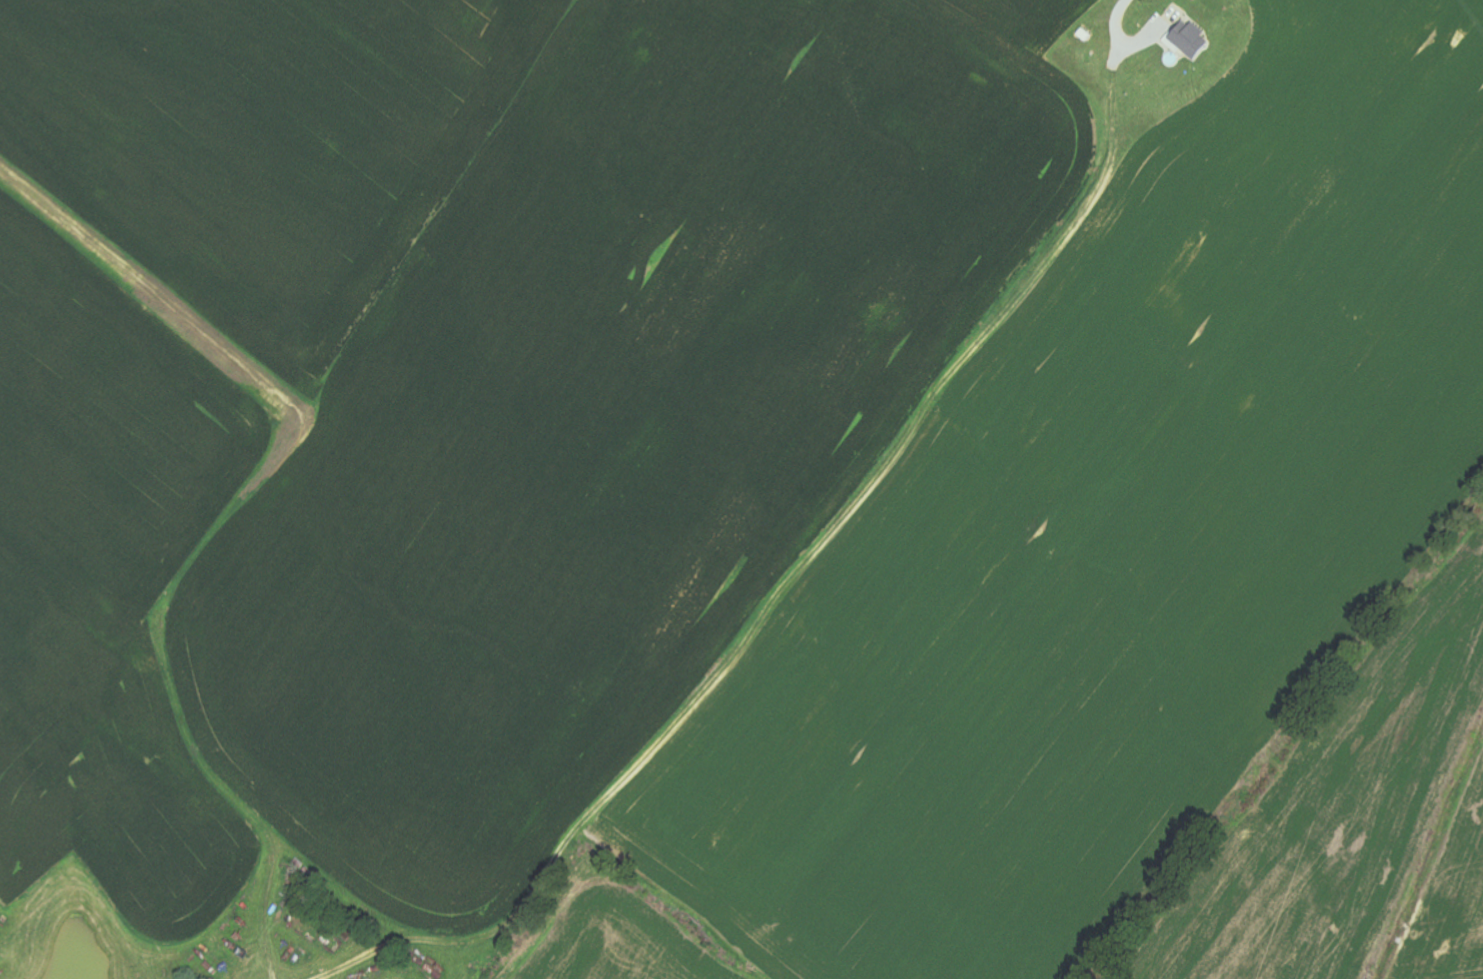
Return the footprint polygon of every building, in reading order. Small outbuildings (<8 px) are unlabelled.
[(1188,28),(1183,23),(1169,37),(1192,61),(1212,42),(1194,22),(1188,28)]
